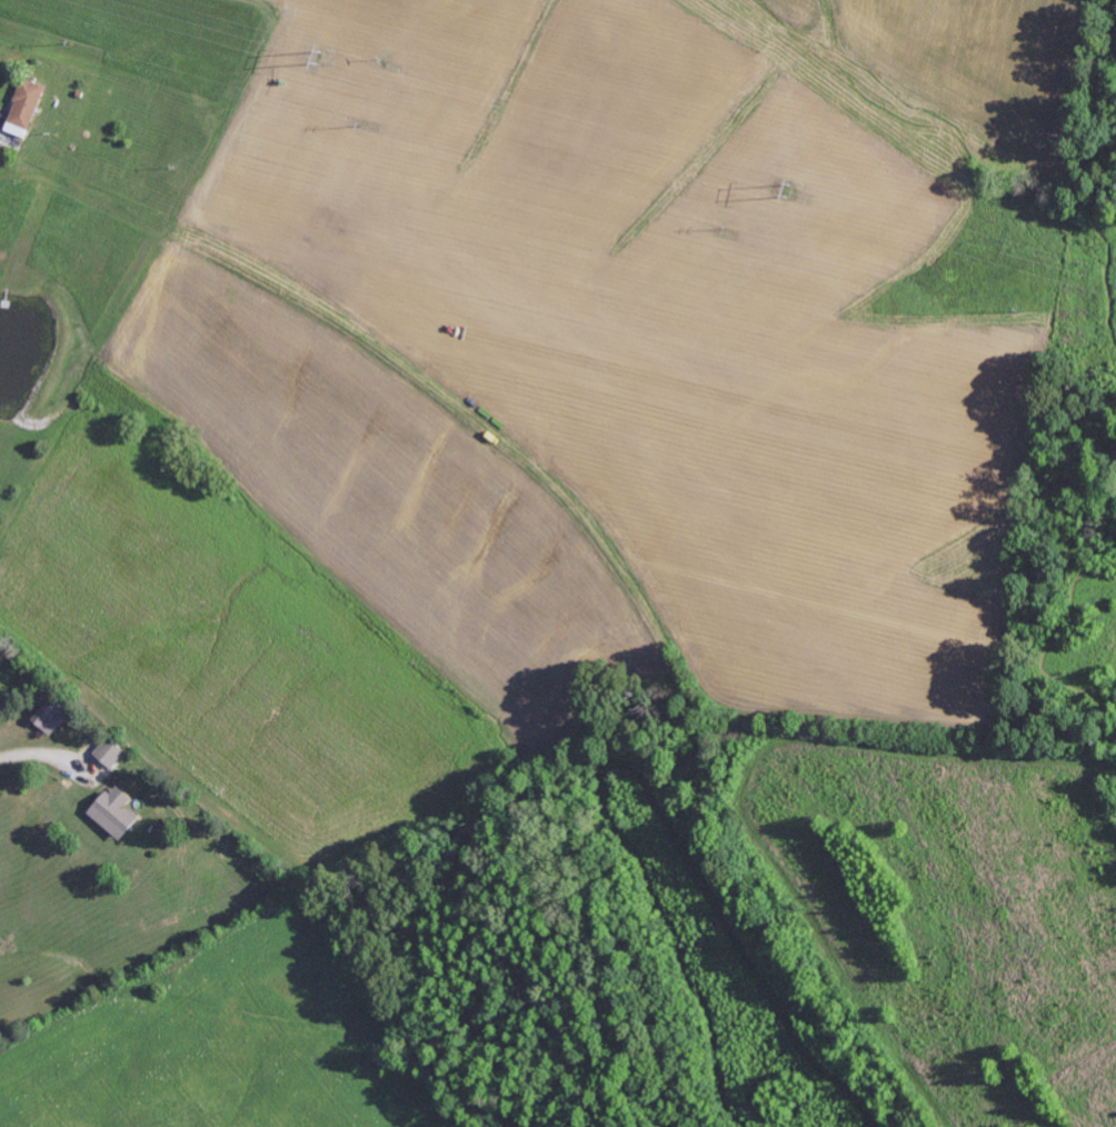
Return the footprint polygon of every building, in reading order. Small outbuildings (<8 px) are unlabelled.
[(49,87),(28,79),(7,131),(29,139),(49,87)] [(54,737),(74,715),(57,699),(36,721),(54,737)] [(97,754),(116,770),(130,752),(112,737),(97,754)] [(93,818),(127,841),(143,817),(129,808),(136,797),(116,784),(93,818)]
